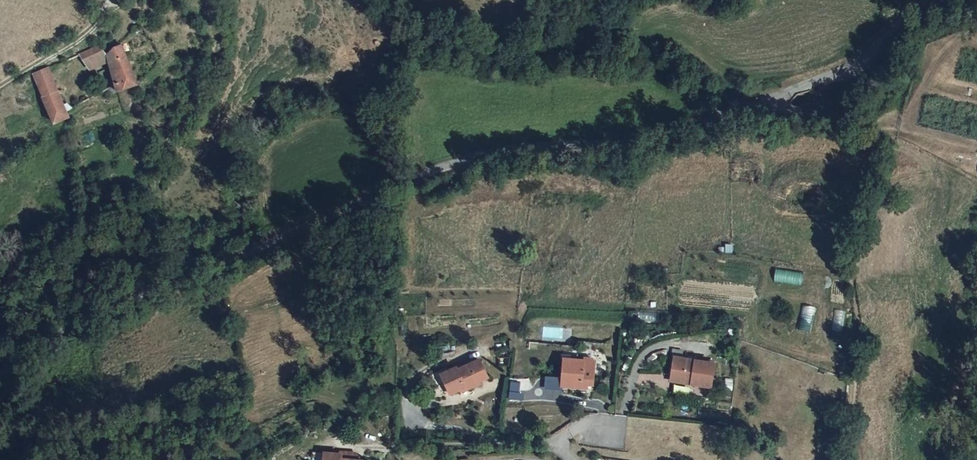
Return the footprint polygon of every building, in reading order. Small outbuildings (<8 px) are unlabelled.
[(101,49),(93,31),(73,39),(81,58),(101,49)] [(105,39),(101,49),(112,75),(133,65),(117,34),(105,39)] [(66,97),(44,51),(43,52),(41,49),(26,57),(53,109),(53,110),(68,102),(66,97)] [(777,269),(776,280),(802,283),(803,272),(777,269)] [(803,305),(799,329),(811,330),(815,306),(803,305)] [(450,359),(434,365),(441,386),(451,382),(457,380),(458,383),(473,377),(472,375),(481,372),(473,352),(451,361),(450,359)] [(567,353),(557,352),(557,357),(558,357),(557,374),(559,375),(558,383),(581,385),(582,377),(587,378),(588,360),(586,356),(580,356),(576,358),(567,357),(567,353)] [(707,363),(676,358),(675,363),(666,362),(664,381),(680,383),(681,379),(685,380),(685,384),(704,387),(707,363)] [(513,388),(504,388),(504,396),(512,397),(513,388)] [(317,446),(315,459),(356,459),(356,457),(356,454),(356,453),(353,453),(334,451),(335,447),(317,446)]
